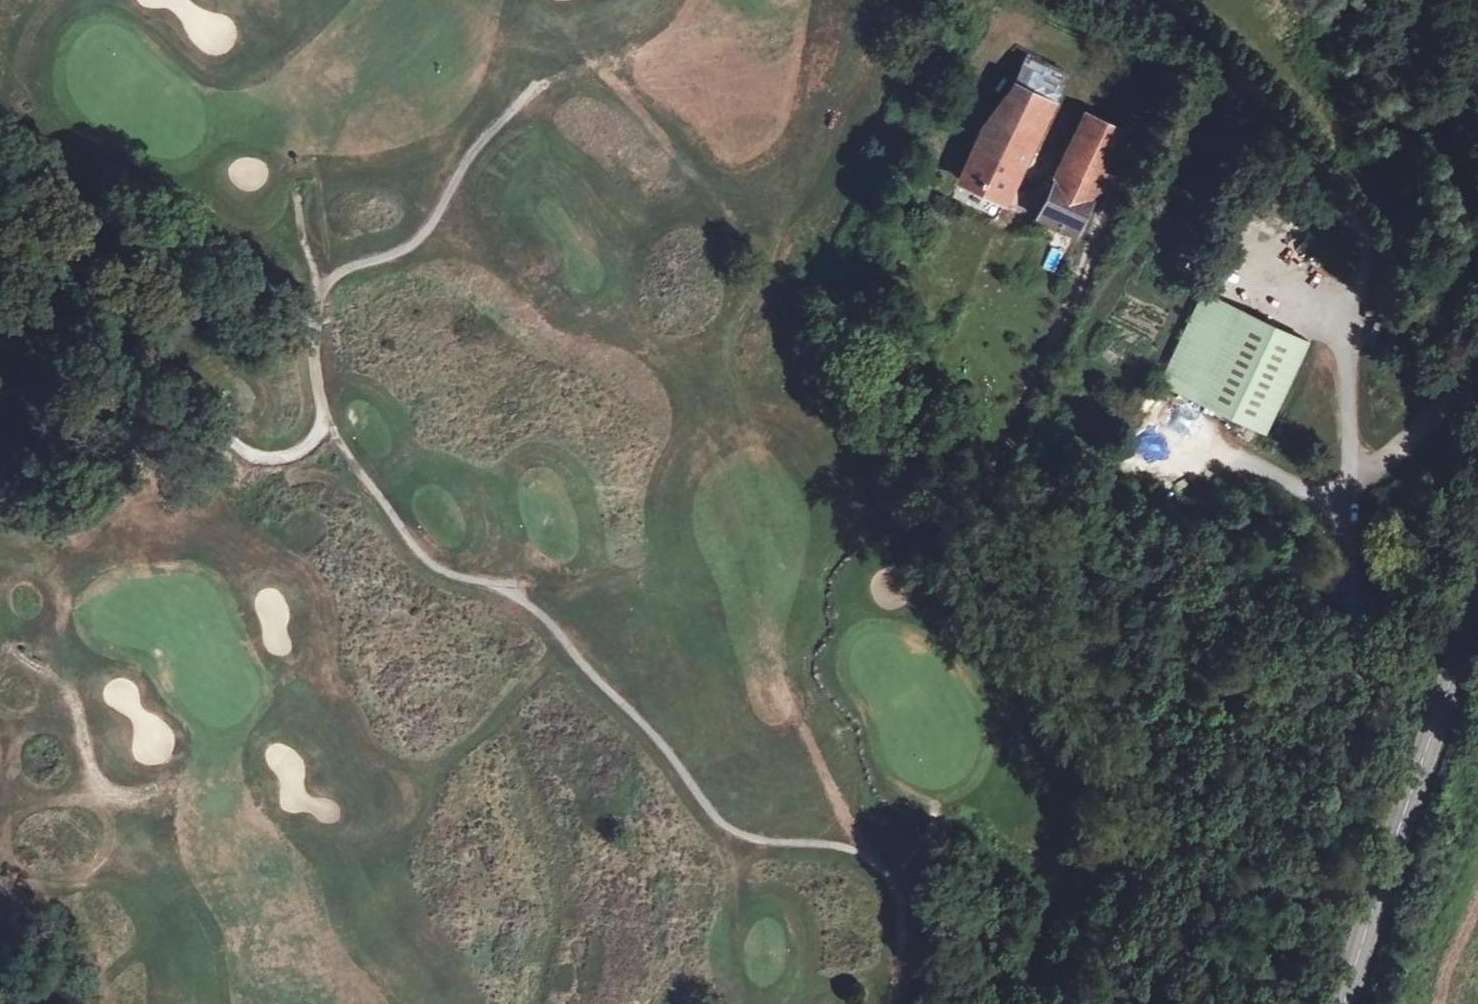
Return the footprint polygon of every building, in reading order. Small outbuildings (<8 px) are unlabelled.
[(979,116),(946,184),(976,194),(1014,122),(984,108),(979,116)] [(1044,166),(1013,227),(1049,245),(1082,185),(1044,166)] [(1201,290),(1150,380),(1255,435),(1304,345),(1201,290)]
